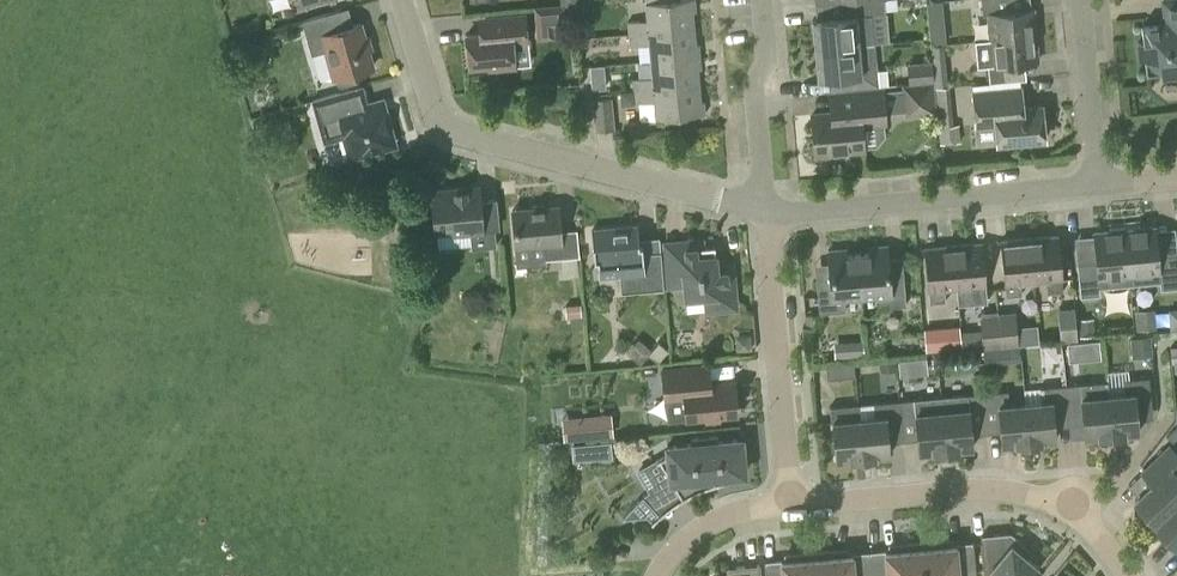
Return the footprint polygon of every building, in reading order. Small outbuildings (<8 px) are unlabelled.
[(695,27),(693,11),(696,11),(695,0),(664,0),(645,2),(647,19),(630,21),(631,33),(695,27)] [(845,16),(813,19),(815,47),(858,44),(858,43),(874,41),(871,14),(885,13),(885,9),(884,0),(852,0),(843,1),(845,16)] [(885,9),(897,8),(897,0),(884,0),(885,9)] [(996,0),(982,0),(983,14),(988,14),(991,38),(1035,34),(1033,8),(997,11),(996,0)] [(1165,15),(1157,24),(1141,26),(1143,41),(1137,41),(1139,59),(1144,58),(1146,73),(1161,72),(1162,77),(1176,76),(1176,0),(1163,0),(1165,15)] [(944,25),(944,2),(931,3),(932,26),(944,25)] [(536,27),(553,26),(565,25),(563,3),(534,5),(536,27)] [(331,31),(326,13),(302,20),(312,54),(325,50),(334,78),(336,77),(338,83),(341,85),(358,81),(359,76),(357,71),(374,66),(368,48),(372,47),(370,39),(365,36),(361,22),(331,31)] [(514,65),(512,42),(526,40),(524,13),(479,17),(481,33),(466,34),(469,66),(489,64),(490,68),(514,65)] [(651,60),(700,55),(699,43),(696,43),(695,27),(631,33),(632,46),(650,45),(651,60)] [(1035,34),(991,38),(991,39),(975,40),(977,65),(988,64),(989,82),(1003,81),(1002,64),(1038,61),(1035,34)] [(261,59),(265,44),(243,38),(239,54),(261,59)] [(858,44),(815,47),(818,76),(850,73),(851,87),(877,84),(875,59),(860,60),(858,44)] [(700,55),(651,60),(653,76),(635,78),(636,91),(700,84),(698,68),(701,68),(700,55)] [(605,78),(591,79),(592,91),(606,89),(605,78)] [(905,115),(935,112),(933,80),(909,82),(909,83),(902,84),(905,115)] [(701,101),(700,84),(636,91),(637,103),(655,101),(657,118),(706,113),(705,101),(701,101)] [(948,86),(934,87),(937,112),(940,143),(961,140),(959,123),(953,124),(949,86),(948,86)] [(1022,107),(1020,87),(973,92),(976,124),(995,122),(997,143),(1045,138),(1042,105),(1022,107)] [(836,154),(838,150),(863,148),(861,123),(885,121),(882,89),(829,94),(831,112),(812,114),(815,152),(822,152),(825,155),(836,154)] [(341,111),(337,94),(314,101),(325,139),(344,134),(350,157),(395,144),(382,99),(341,111)] [(596,130),(613,128),(610,97),(593,99),(596,130)] [(495,229),(483,230),(479,185),(430,190),(434,230),(437,230),(438,248),(471,245),(471,248),(496,245),(495,229)] [(560,229),(558,205),(512,209),(518,270),(546,268),(545,258),(579,255),(577,228),(560,229)] [(1128,283),(1160,280),(1161,288),(1176,287),(1176,256),(1176,254),(1158,255),(1155,225),(1123,228),(1128,283)] [(639,250),(637,226),(591,230),(594,258),(597,258),(598,275),(619,273),(620,289),(663,285),(660,248),(639,250)] [(1099,286),(1128,283),(1123,228),(1093,231),(1096,261),(1077,263),(1080,295),(1099,293),(1099,286)] [(1029,237),(1033,281),(1046,279),(1047,290),(1063,289),(1058,234),(1029,237)] [(1021,282),(1033,281),(1029,237),(1000,240),(1006,294),(1022,293),(1021,282)] [(701,247),(693,241),(686,242),(681,248),(682,264),(667,265),(668,286),(685,285),(686,296),(705,294),(707,310),(736,307),(731,263),(724,264),(724,266),(716,267),(715,253),(706,247),(701,247)] [(953,244),(957,288),(970,287),(971,298),(987,296),(981,241),(953,244)] [(857,253),(861,297),(879,295),(880,305),(906,303),(902,256),(888,257),(887,244),(869,246),(869,252),(857,253)] [(944,289),(957,288),(953,244),(924,247),(929,301),(945,300),(944,289)] [(861,297),(857,253),(846,254),(845,248),(827,249),(828,262),(815,263),(819,312),(846,309),(845,298),(861,297)] [(1061,339),(1077,338),(1074,306),(1058,308),(1061,339)] [(1136,325),(1155,323),(1154,307),(1134,309),(1136,325)] [(982,311),(980,316),(983,347),(1001,345),(998,314),(997,310),(982,311)] [(1015,313),(998,314),(1001,345),(1018,344),(1015,313)] [(940,326),(942,349),(961,347),(959,324),(940,326)] [(1134,354),(1154,354),(1154,335),(1133,336),(1134,354)] [(1071,340),(1072,359),(1105,357),(1104,338),(1071,340)] [(989,361),(1018,360),(1018,346),(988,347),(989,361)] [(827,377),(855,374),(853,359),(825,362),(827,377)] [(710,382),(708,363),(662,368),(667,419),(737,412),(734,380),(710,382)] [(1124,393),(1108,394),(1112,439),(1118,439),(1118,436),(1124,436),(1123,432),(1138,431),(1135,393),(1150,391),(1149,376),(1122,378),(1124,393)] [(1091,381),(1065,384),(1066,399),(1081,398),(1085,436),(1100,435),(1100,438),(1105,438),(1106,440),(1112,439),(1108,394),(1107,394),(1106,380),(1091,381)] [(1041,400),(1025,402),(1029,447),(1035,446),(1035,444),(1041,443),(1040,440),(1055,439),(1052,400),(1066,399),(1065,384),(1039,386),(1041,400)] [(1008,389),(982,391),(986,429),(1000,428),(1002,444),(1016,442),(1017,446),(1022,445),(1023,448),(1029,447),(1025,402),(1009,403),(1008,389)] [(956,394),(941,395),(946,455),(952,454),(952,452),(958,451),(957,448),(972,446),(971,431),(986,429),(982,391),(956,394)] [(925,397),(899,399),(900,414),(902,439),(918,438),(919,451),(934,450),(934,453),(939,453),(940,455),(946,455),(941,395),(925,397)] [(860,417),(859,417),(863,462),(869,462),(869,459),(875,459),(874,455),(889,454),(886,416),(900,414),(899,399),(873,401),(875,416),(860,417)] [(842,404),(829,405),(831,421),(832,421),(836,459),(851,458),(851,461),(856,461),(857,463),(863,462),(859,417),(860,417),(859,403),(842,404)] [(568,438),(618,436),(617,411),(567,413),(568,438)] [(668,451),(656,459),(657,460),(660,459),(670,476),(682,497),(684,496),(690,493),(696,490),(702,487),(709,484),(716,482),(722,480),(727,479),(733,478),(739,477),(738,476),(737,476),(737,472),(740,472),(744,472),(744,468),(743,468),(741,441),(741,437),(737,437),(737,438),(717,440),(717,433),(690,436),(691,442),(671,444),(671,443),(667,444),(668,448),(668,451)] [(616,443),(579,445),(579,456),(616,455),(616,443)] [(1176,499),(1176,453),(1169,445),(1142,471),(1152,482),(1134,499),(1154,520),(1153,521),(1154,522),(1176,499)] [(627,510),(623,516),(646,514),(658,513),(651,520),(652,521),(656,517),(660,513),(643,495),(637,500),(632,505),(627,510)] [(1154,522),(1175,543),(1176,541),(1176,499),(1154,522)] [(1039,566),(1026,555),(1029,551),(1022,545),(1023,544),(1010,533),(980,535),(983,571),(988,571),(995,575),(1033,575),(1031,575),(1039,566)] [(973,542),(950,544),(949,540),(941,540),(940,539),(920,541),(923,575),(976,575),(973,542)] [(920,541),(899,542),(899,544),(890,545),(891,549),(868,551),(870,575),(923,575),(920,541)] [(868,551),(846,553),(845,549),(837,550),(837,548),(816,550),(818,575),(870,575),(868,551)] [(816,550),(795,552),(795,554),(786,555),(787,559),(764,561),(765,575),(818,575),(816,550)] [(759,563),(727,566),(728,575),(760,575),(759,563)]
